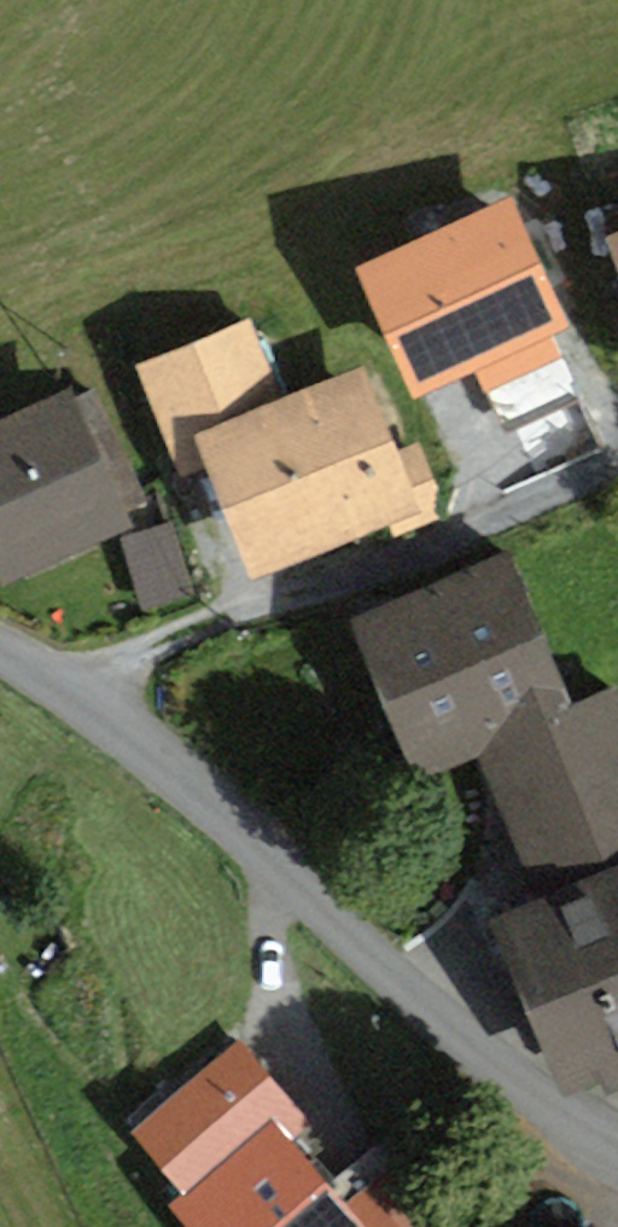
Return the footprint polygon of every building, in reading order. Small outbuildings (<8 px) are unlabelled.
[(607,233),(617,261),(617,228),(607,233)] [(253,315),(129,364),(175,478),(206,466),(253,584),(392,529),(396,539),(452,517),(422,441),(399,451),(364,362),(284,394),(253,315)] [(0,418),(0,570),(5,582),(132,524),(124,507),(145,497),(94,386),(75,395),(71,386),(0,418)] [(179,529),(140,534),(146,583),(185,578),(179,529)] [(347,620),(414,780),(475,754),(535,895),(488,915),(563,1093),(598,1079),(603,1091),(617,1085),(617,689),(615,682),(573,700),(510,551),(347,620)] [(171,1203),(191,1226),(411,1226),(371,1178),(352,1194),(229,1044),(129,1126),(184,1192),(171,1203)]
